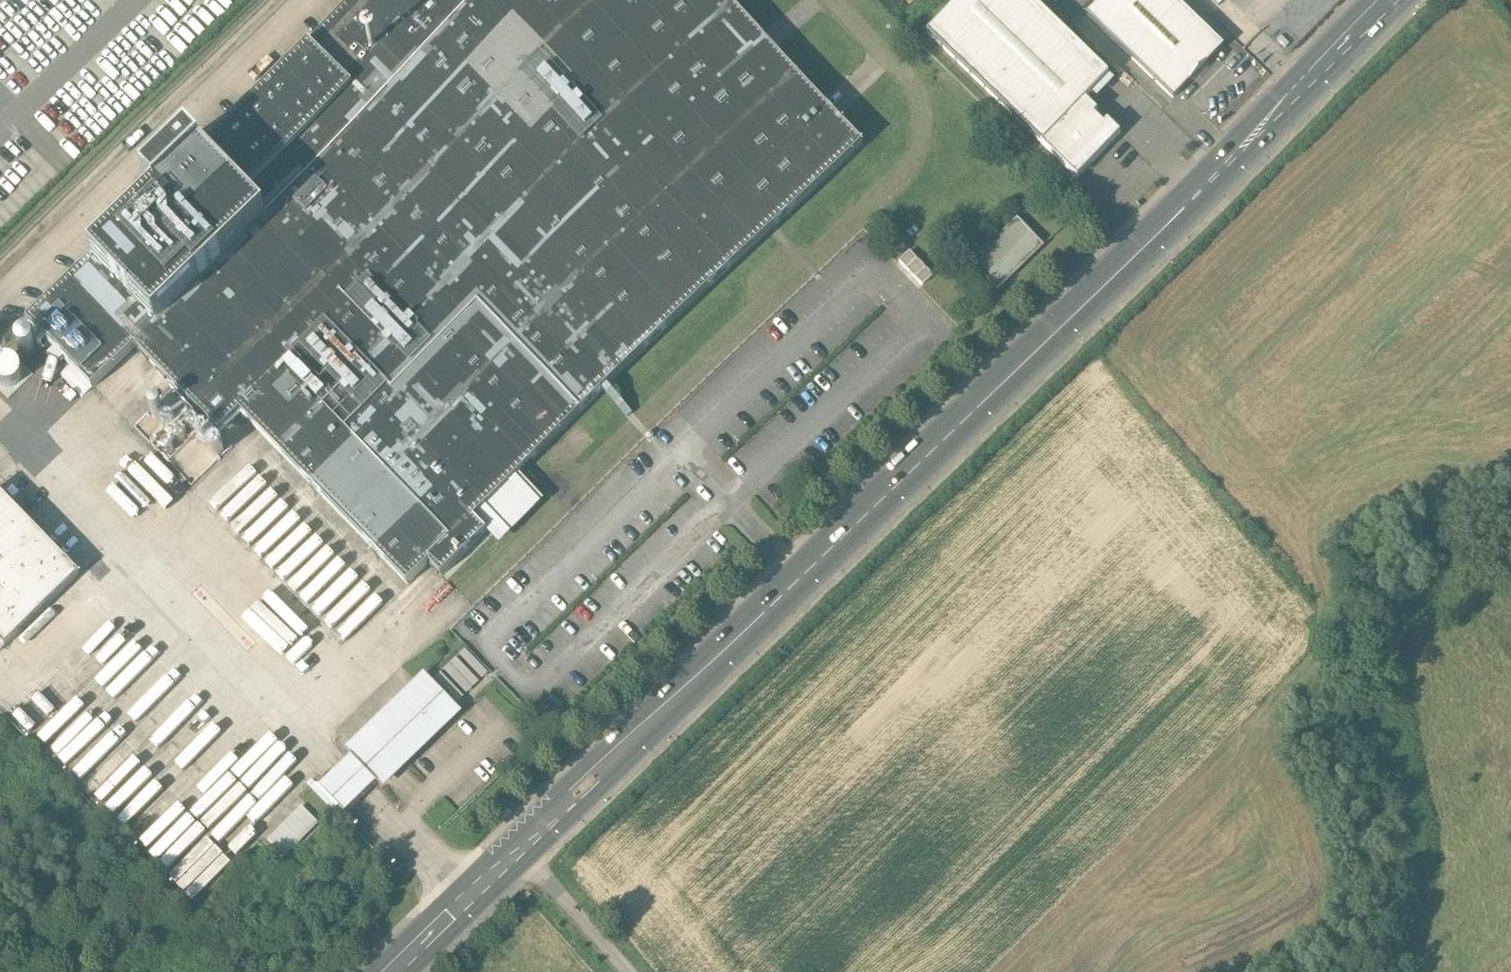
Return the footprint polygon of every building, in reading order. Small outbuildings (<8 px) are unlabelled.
[(723,0),(360,0),(203,152),(191,140),(190,140),(183,132),(174,141),(181,149),(145,184),(157,196),(28,321),(71,365),(61,375),(82,397),(92,388),(93,388),(136,346),(176,387),(135,427),(192,486),(233,447),(219,433),(241,412),(408,584),(429,563),(442,576),(487,532),(500,546),(544,503),(519,477),(863,145),(723,0)] [(928,33),(1078,178),(1121,134),(1108,121),(1104,125),(1094,115),(1098,112),(1085,99),(1109,75),(1032,0),(959,0),(928,33)] [(1087,15),(1174,99),(1224,47),(1175,0),(1102,0),(1087,15)] [(1018,219),(972,263),(998,290),(1044,246),(1018,219)] [(0,491),(0,642),(4,646),(80,574),(0,491)] [(314,581),(336,561),(327,552),(306,573),(314,581)] [(313,783),(307,787),(345,827),(350,822),(346,817),(346,813),(376,785),(380,785),(385,789),(463,713),(454,705),(488,673),(465,650),(432,682),(425,674),(346,750),(351,754),(351,758),(320,787),(317,787),(313,783)] [(319,823),(302,807),(269,840),(285,857),(319,823)]
